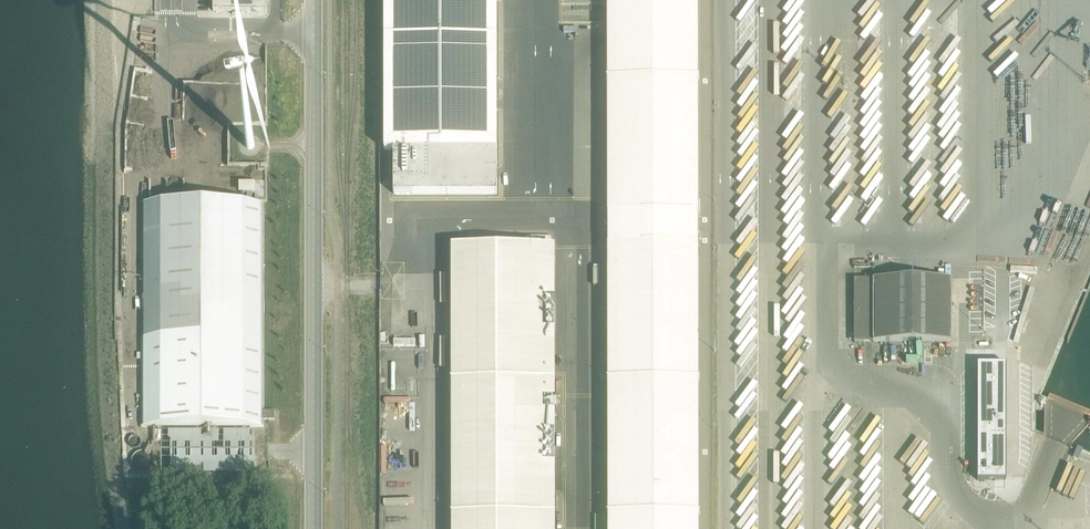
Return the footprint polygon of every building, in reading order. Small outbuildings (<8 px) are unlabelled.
[(213,12),(232,12),(232,15),(242,14),(242,12),(267,12),(267,0),(211,0),(211,2),(213,2),(213,12)] [(500,193),(500,0),(383,0),(382,192),(500,193)] [(608,246),(698,246),(698,0),(607,0),(608,246)] [(137,18),(132,43),(157,47),(161,22),(137,18)] [(264,427),(264,420),(264,411),(264,203),(141,203),(141,427),(264,427)] [(451,246),(451,351),(452,528),(542,528),(542,246),(451,246)] [(698,246),(608,246),(608,528),(699,528),(698,246)] [(854,343),(951,343),(951,280),(854,280),(854,343)] [(1006,480),(1006,364),(977,364),(977,480),(1006,480)] [(1036,409),(1042,409),(1047,396),(1040,393),(1036,401),(1036,409)] [(274,420),(274,411),(264,411),(264,420),(274,420)] [(161,474),(254,474),(254,431),(161,432),(161,474)] [(153,460),(152,456),(150,453),(149,451),(147,450),(143,449),(141,449),(138,449),(134,451),(133,453),(132,455),(131,457),(131,460),(131,464),(134,467),(137,470),(139,470),(141,471),(145,470),(147,469),(149,468),(151,465),(152,462),(153,460)]
